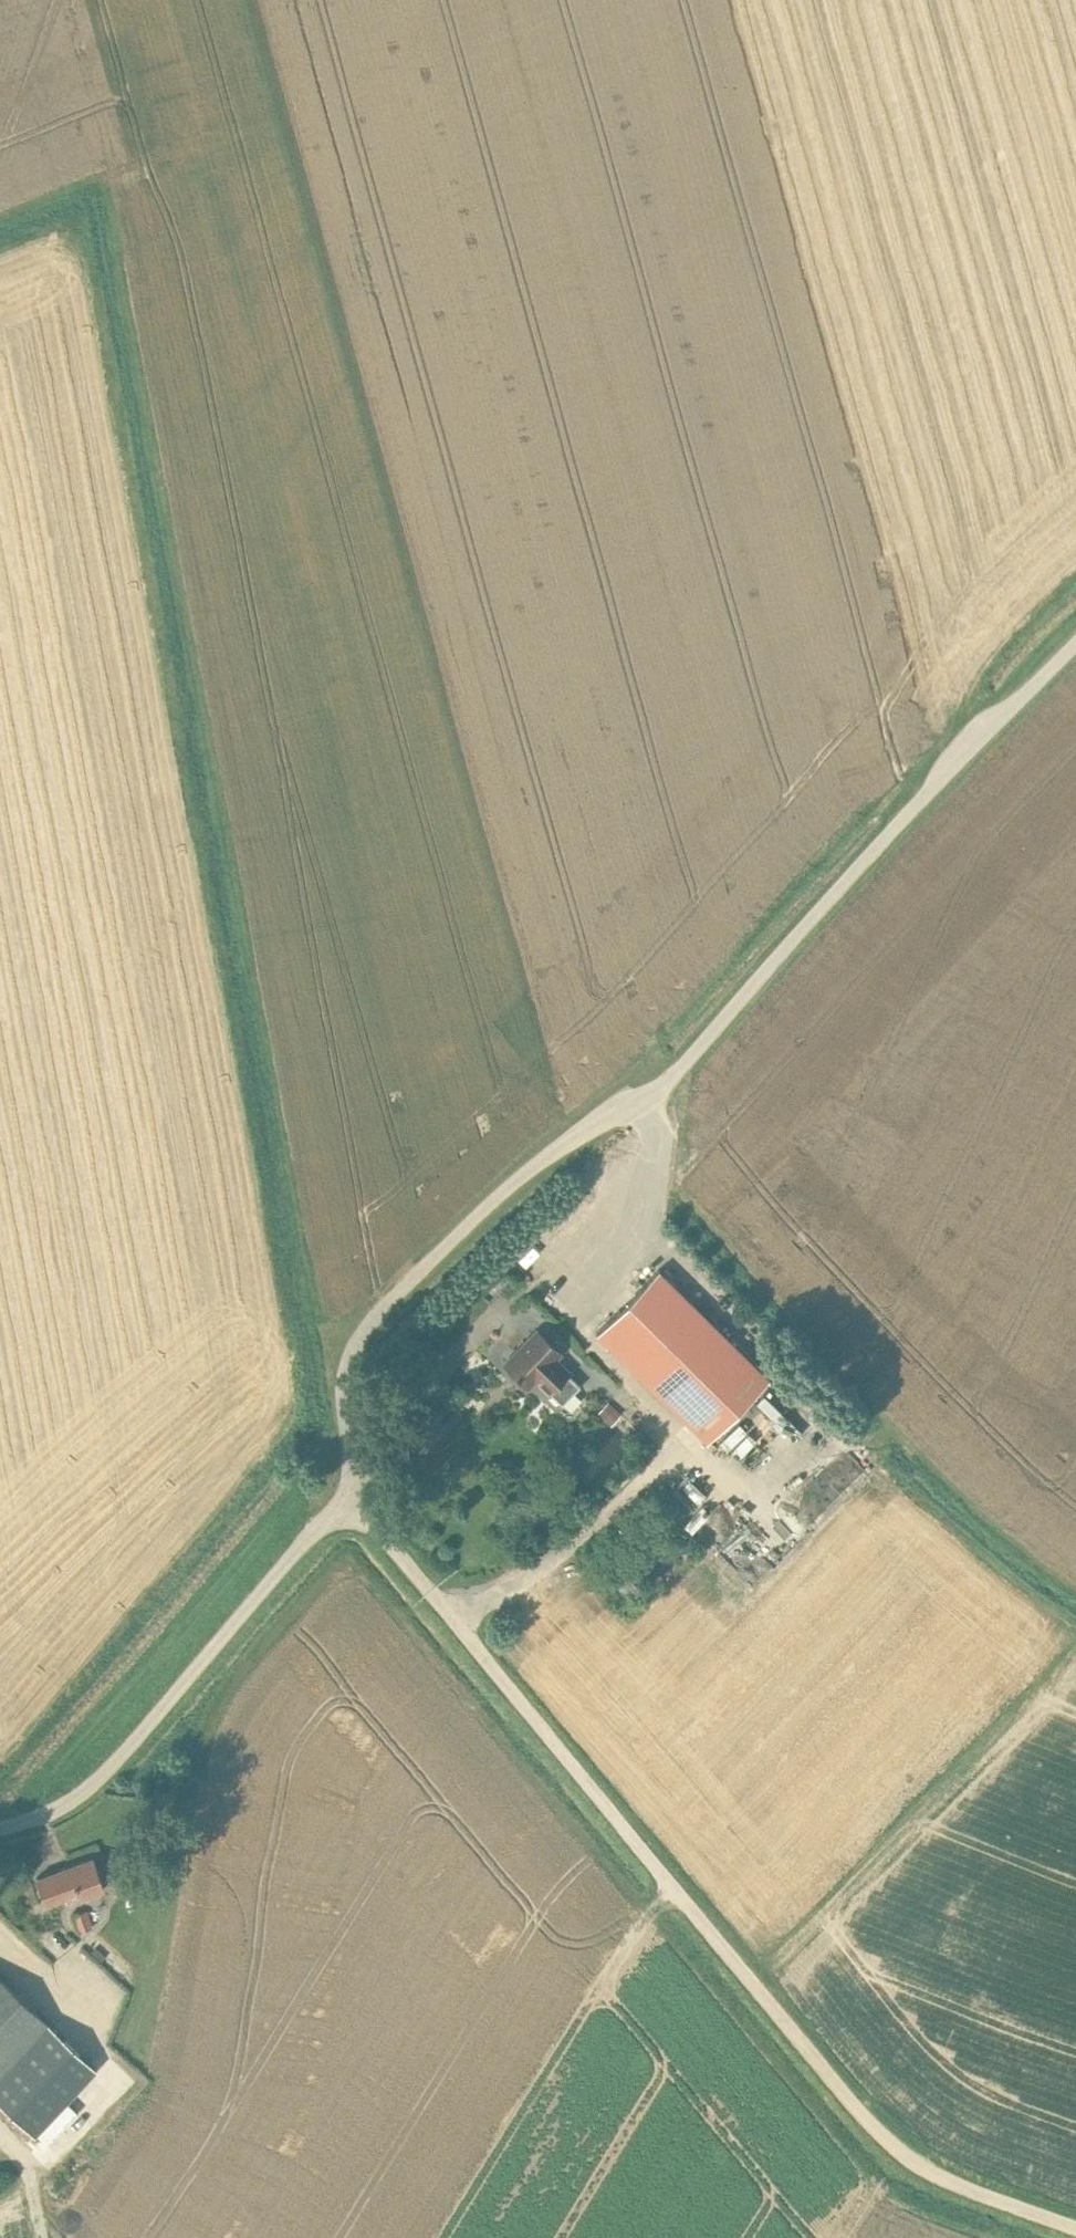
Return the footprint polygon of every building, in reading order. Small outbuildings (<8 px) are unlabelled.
[(770,1377),(660,1268),(597,1332),(707,1441),(770,1377)] [(536,1330),(504,1363),(527,1386),(534,1379),(547,1392),(548,1391),(561,1404),(581,1385),(567,1372),(568,1371),(555,1358),(560,1353),(536,1330)] [(55,1869),(64,1896),(66,1901),(79,1896),(80,1897),(103,1889),(91,1856),(55,1869)] [(64,1896),(55,1869),(36,1876),(45,1902),(64,1896)] [(72,1914),(79,1931),(92,1926),(86,1909),(72,1914)] [(48,2024),(0,1978),(0,2075),(48,2024)] [(0,2075),(0,2103),(35,2136),(97,2070),(48,2024),(0,2075)]
